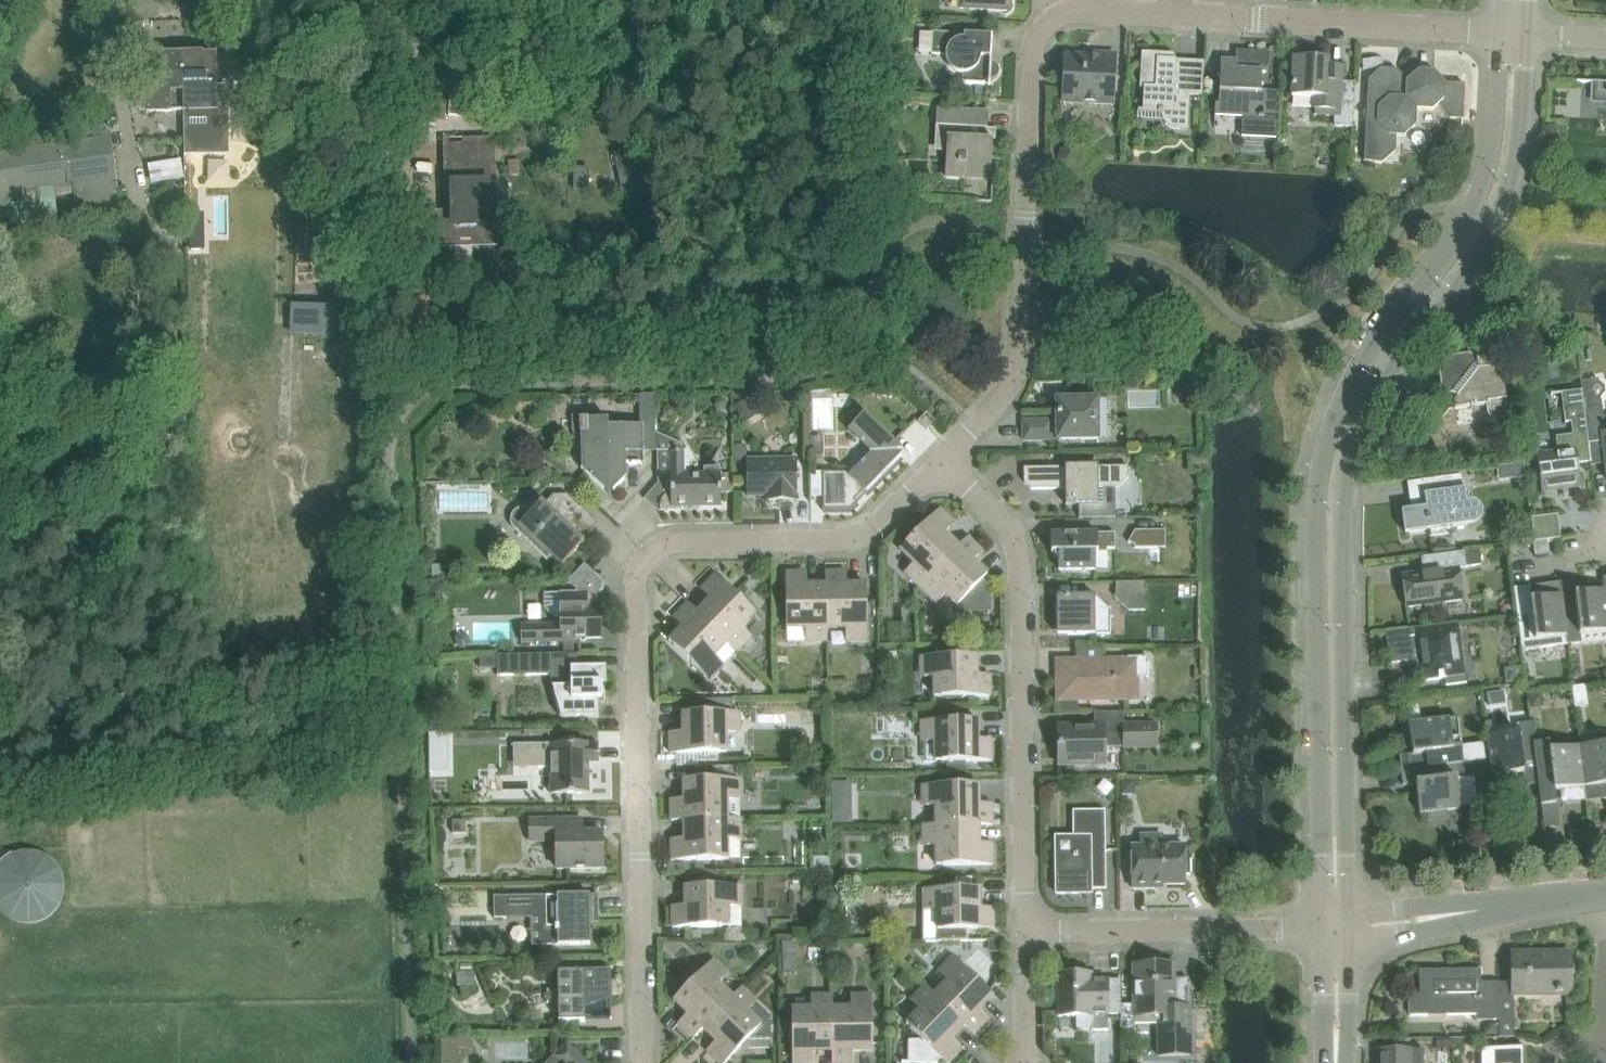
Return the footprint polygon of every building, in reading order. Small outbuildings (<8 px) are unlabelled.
[(959,8),(1010,11),(1011,0),(960,0),(959,8)] [(991,62),(993,35),(933,32),(932,54),(946,55),(946,58),(947,62),(948,64),(950,67),(953,70),(956,72),(959,73),(962,73),(962,84),(990,85),(990,79),(992,79),(995,78),(997,76),(999,73),(1000,70),(999,67),(997,64),(994,62),(991,62)] [(1169,53),(1142,51),(1140,88),(1144,88),(1143,109),(1158,109),(1158,112),(1162,112),(1162,116),(1163,120),(1166,124),(1169,127),(1173,128),(1177,129),(1188,130),(1189,94),(1203,95),(1204,61),(1176,60),(1176,59),(1169,58),(1169,53)] [(202,53),(182,54),(182,55),(184,110),(185,153),(197,153),(197,152),(227,152),(227,109),(227,87),(216,87),(215,55),(202,55),(202,53)] [(1113,104),(1115,54),(1098,53),(1098,56),(1065,55),(1063,97),(1087,98),(1086,103),(1113,104)] [(1237,60),(1221,59),(1219,104),(1235,105),(1234,117),(1242,118),(1242,135),(1276,137),(1279,93),(1261,92),(1262,72),(1267,73),(1268,54),(1246,53),(1245,61),(1237,60)] [(164,57),(150,57),(151,90),(152,90),(153,111),(184,110),(182,55),(164,55),(164,57)] [(1294,57),(1293,60),(1291,96),(1292,96),(1315,97),(1314,115),(1334,116),(1333,126),(1353,127),(1355,83),(1342,82),(1343,66),(1328,65),(1328,59),(1294,57)] [(1367,108),(1362,114),(1366,121),(1364,162),(1372,162),(1383,162),(1395,151),(1396,135),(1404,136),(1416,125),(1416,110),(1432,111),(1438,106),(1449,118),(1463,119),(1465,84),(1445,83),(1434,71),(1418,70),(1412,75),(1407,70),(1402,74),(1397,69),(1381,68),(1369,79),(1367,108)] [(1594,99),(1605,100),(1605,82),(1595,81),(1595,83),(1594,99)] [(397,119),(443,119),(443,103),(397,104),(397,119)] [(987,139),(989,112),(937,109),(936,129),(943,138),(947,138),(945,176),(991,178),(993,139),(987,139)] [(517,126),(517,114),(499,115),(499,127),(517,126)] [(0,153),(0,195),(74,184),(79,216),(123,210),(109,119),(93,122),(95,139),(0,153)] [(456,191),(404,191),(405,224),(434,224),(434,219),(495,219),(495,142),(481,142),(481,121),(452,121),(452,171),(456,171),(456,191)] [(1448,126),(1447,138),(1462,139),(1462,127),(1448,126)] [(621,183),(633,180),(632,173),(633,173),(632,169),(649,166),(646,154),(629,157),(628,151),(614,154),(621,183)] [(147,161),(149,181),(182,177),(181,158),(147,161)] [(575,189),(588,190),(588,169),(576,168),(575,189)] [(1525,350),(1511,351),(1513,367),(1527,365),(1525,350)] [(1454,402),(1454,408),(1455,409),(1471,407),(1471,408),(1475,408),(1475,406),(1486,405),(1486,411),(1487,412),(1487,414),(1488,415),(1488,416),(1489,416),(1490,418),(1491,419),(1494,420),(1496,420),(1498,420),(1508,419),(1501,357),(1487,358),(1486,353),(1475,355),(1438,360),(1442,396),(1452,395),(1457,398),(1454,402)] [(1581,380),(1582,389),(1587,433),(1591,465),(1592,465),(1591,458),(1604,456),(1605,463),(1605,473),(1605,431),(1603,417),(1601,398),(1605,391),(1605,385),(1598,380),(1598,378),(1581,380)] [(878,381),(876,391),(893,394),(895,385),(878,381)] [(1558,451),(1537,453),(1542,492),(1581,487),(1578,464),(1590,462),(1590,465),(1591,465),(1587,433),(1582,389),(1567,390),(1561,391),(1565,422),(1571,422),(1573,435),(1556,437),(1558,451)] [(752,395),(739,403),(748,418),(761,409),(752,395)] [(1099,439),(1098,398),(1056,399),(1057,420),(1023,421),(1024,440),(1099,439)] [(927,429),(928,427),(934,421),(935,420),(927,412),(918,420),(927,429)] [(869,492),(868,491),(883,475),(884,476),(891,469),(890,468),(902,455),(901,455),(898,455),(898,450),(901,450),(902,449),(889,437),(890,436),(883,429),(882,430),(865,413),(848,430),(870,450),(870,455),(851,474),(848,472),(810,472),(811,497),(812,497),(823,497),(823,509),(822,509),(822,510),(849,510),(853,509),(858,503),(855,499),(863,490),(866,493),(865,493),(866,494),(869,492)] [(587,419),(581,419),(582,446),(582,469),(604,489),(605,490),(613,490),(620,483),(620,484),(625,479),(624,479),(626,476),(626,464),(644,464),(644,451),(643,425),(642,425),(609,425),(608,419),(587,419)] [(685,443),(657,430),(657,450),(658,475),(671,475),(671,489),(660,501),(661,511),(682,511),(682,507),(687,507),(702,507),(721,506),(721,492),(734,492),(734,476),(734,473),(721,474),(704,474),(691,474),(685,474),(685,449),(685,443)] [(1522,449),(1507,451),(1508,463),(1513,462),(1523,461),(1522,449)] [(746,460),(747,495),(766,495),(766,501),(797,500),(797,459),(796,459),(746,460)] [(1523,461),(1513,462),(1515,474),(1518,477),(1527,476),(1525,461),(1523,461)] [(1065,467),(1024,467),(1024,482),(1031,489),(1065,489),(1066,505),(1079,504),(1079,517),(1116,517),(1115,488),(1119,488),(1129,478),(1128,466),(1098,466),(1098,465),(1065,466),(1065,467)] [(1471,501),(1469,501),(1467,488),(1463,489),(1461,474),(1407,482),(1410,500),(1415,499),(1416,509),(1403,511),(1403,508),(1402,508),(1405,536),(1407,535),(1406,533),(1473,524),(1475,523),(1476,522),(1478,521),(1479,520),(1480,518),(1481,517),(1482,515),(1482,513),(1482,511),(1482,509),(1481,507),(1480,507),(1480,506),(1478,504),(1477,503),(1475,502),(1474,502),(1473,502),(1471,501)] [(516,528),(547,558),(551,554),(563,565),(584,543),(563,523),(569,517),(570,519),(581,508),(567,494),(553,494),(544,504),(542,502),(532,512),(531,511),(530,510),(527,509),(524,509),(521,509),(520,509),(517,511),(515,513),(514,514),(513,515),(513,517),(512,518),(512,519),(512,521),(512,522),(513,525),(514,526),(515,527),(516,528)] [(918,567),(909,576),(920,587),(968,537),(959,546),(941,529),(950,520),(939,509),(900,549),(918,567)] [(1547,539),(1560,538),(1561,538),(1559,526),(1535,529),(1534,529),(1535,541),(1547,539)] [(1135,548),(1166,548),(1166,530),(1135,530),(1128,542),(1135,546),(1135,548)] [(1098,532),(1051,533),(1052,553),(1055,553),(1055,555),(1057,556),(1058,556),(1059,570),(1096,569),(1096,552),(1107,552),(1107,548),(1115,548),(1115,533),(1098,533),(1098,532)] [(920,587),(933,600),(942,590),(958,606),(962,601),(971,610),(988,610),(988,613),(990,613),(989,588),(982,581),(988,575),(970,557),(979,548),(968,537),(920,587)] [(1549,554),(1547,539),(1535,541),(1533,541),(1535,555),(1549,554)] [(1458,567),(1465,566),(1464,555),(1463,551),(1426,556),(1428,571),(1402,575),(1407,607),(1426,605),(1426,610),(1444,607),(1443,602),(1463,600),(1458,567)] [(1479,553),(1464,555),(1465,566),(1481,564),(1479,553)] [(841,571),(826,572),(827,641),(827,628),(851,628),(852,641),(867,641),(867,584),(841,584),(841,571)] [(812,641),(827,641),(826,572),(825,572),(825,585),(801,585),(801,572),(786,572),(786,629),(812,628),(812,641)] [(554,631),(521,631),(521,642),(576,641),(576,638),(580,638),(584,642),(587,638),(602,638),(602,608),(605,604),(596,596),(604,589),(602,587),(605,583),(603,582),(603,577),(598,577),(594,573),(577,590),(576,592),(543,592),(543,609),(554,619),(560,619),(560,625),(557,625),(554,627),(554,631)] [(756,613),(716,574),(705,585),(714,594),(697,612),(688,603),(687,603),(737,652),(751,638),(741,629),(756,613)] [(1559,582),(1567,644),(1582,642),(1581,635),(1605,632),(1605,597),(1605,590),(1576,594),(1574,580),(1559,582)] [(435,582),(429,588),(430,594),(434,598),(440,599),(446,592),(445,586),(441,583),(435,582)] [(1530,586),(1514,588),(1522,650),(1567,644),(1559,582),(1558,582),(1536,585),(1538,598),(1531,599),(1530,586)] [(1095,595),(1057,596),(1057,624),(1057,635),(1068,635),(1110,634),(1110,610),(1095,595)] [(1116,595),(1115,595),(1115,596),(1129,611),(1145,610),(1145,595),(1116,595)] [(737,652),(687,603),(677,614),(686,623),(669,641),(709,680),(720,669),(711,660),(728,643),(737,652)] [(1467,683),(1459,628),(1442,630),(1442,625),(1386,632),(1390,663),(1418,660),(1423,664),(1419,669),(1420,681),(1445,678),(1446,685),(1467,683)] [(561,717),(598,717),(598,701),(606,699),(601,682),(607,682),(606,667),(580,667),(580,654),(498,655),(498,656),(498,668),(498,675),(549,675),(550,675),(553,687),(553,688),(561,716),(561,717)] [(977,655),(921,656),(921,672),(934,672),(934,697),(991,696),(990,680),(977,681),(977,655)] [(498,656),(480,657),(480,668),(498,668),(498,656)] [(1067,674),(1058,674),(1058,700),(1061,700),(1061,710),(1078,710),(1078,700),(1123,699),(1123,677),(1137,677),(1148,677),(1148,657),(1127,657),(1128,660),(1103,660),(1075,661),(1067,661),(1067,674)] [(1522,666),(1504,668),(1506,684),(1524,682),(1522,666)] [(1540,682),(1528,684),(1528,690),(1540,689),(1540,682)] [(1543,692),(1528,694),(1530,708),(1534,707),(1544,706),(1543,692)] [(683,738),(670,738),(670,754),(698,753),(698,761),(720,761),(720,753),(727,753),(727,733),(726,728),(739,727),(739,712),(735,712),(735,699),(704,699),(704,712),(683,712),(683,731),(683,738)] [(1407,700),(1408,709),(1420,707),(1419,699),(1407,700)] [(1399,755),(1401,771),(1463,763),(1458,718),(1409,724),(1412,754),(1399,755)] [(978,745),(978,720),(922,720),(922,736),(935,736),(935,761),(946,761),(965,761),(991,760),(991,745),(978,745)] [(1518,732),(1487,736),(1488,742),(1490,759),(1492,776),(1522,772),(1524,785),(1539,783),(1534,743),(1531,722),(1517,723),(1518,732)] [(1093,725),(1058,726),(1059,765),(1105,764),(1105,747),(1123,747),(1157,747),(1156,724),(1124,725),(1124,731),(1104,731),(1104,725),(1093,725)] [(1586,801),(1605,799),(1605,789),(1605,784),(1605,734),(1588,737),(1589,745),(1579,746),(1586,800),(1586,801)] [(1549,741),(1534,743),(1539,783),(1541,805),(1556,803),(1555,790),(1563,789),(1564,802),(1586,800),(1579,746),(1550,750),(1549,741)] [(537,744),(514,744),(514,760),(538,760),(538,769),(550,769),(551,794),(589,793),(589,762),(599,762),(599,744),(588,744),(588,743),(537,744)] [(965,761),(946,761),(946,773),(966,773),(965,761)] [(1463,763),(1401,771),(1403,785),(1416,784),(1420,814),(1429,813),(1430,819),(1428,819),(1428,821),(1449,818),(1449,817),(1447,817),(1446,811),(1460,809),(1456,779),(1465,778),(1463,763)] [(684,805),(671,805),(671,821),(684,820),(728,820),(727,795),(740,794),(740,779),(735,779),(716,779),(684,779),(684,799),(684,805)] [(1102,779),(1093,791),(1104,800),(1113,789),(1102,779)] [(1135,779),(1121,779),(1121,795),(1131,795),(1136,790),(1135,779)] [(979,809),(979,784),(922,785),(923,800),(935,800),(936,824),(992,824),(992,809),(979,809)] [(1057,852),(1056,852),(1056,894),(1078,893),(1078,889),(1106,889),(1105,810),(1073,810),(1073,854),(1057,854),(1057,852)] [(854,813),(833,813),(834,824),(854,824),(854,813)] [(582,833),(582,819),(530,820),(530,841),(557,841),(557,869),(603,868),(602,833),(582,833)] [(685,844),(671,845),(672,860),(728,860),(728,834),(741,834),(741,819),(728,820),(684,820),(685,844)] [(466,820),(453,821),(453,834),(466,833),(466,820)] [(992,825),(992,824),(936,824),(923,824),(923,840),(936,840),(936,865),(993,864),(993,849),(980,849),(979,825),(992,825)] [(1132,846),(1132,888),(1163,888),(1163,885),(1185,884),(1185,876),(1190,873),(1190,860),(1185,858),(1185,846),(1185,845),(1163,846),(1163,835),(1163,834),(1140,835),(1140,846),(1132,846)] [(1593,836),(1594,846),(1605,844),(1605,841),(1605,835),(1593,836)] [(62,853),(0,853),(0,918),(61,919),(62,853)] [(830,859),(814,859),(814,871),(830,871),(830,859)] [(742,901),(742,885),(685,886),(685,911),(672,912),(673,927),(729,927),(729,901),(742,901)] [(956,888),(924,889),(924,910),(937,909),(938,941),(971,941),(971,929),(994,929),(994,913),(981,913),(981,908),(980,888),(975,888),(956,888)] [(545,895),(531,895),(531,913),(539,913),(539,945),(558,945),(590,944),(590,923),(590,913),(599,913),(598,894),(545,895)] [(509,896),(494,896),(494,918),(510,918),(509,896)] [(791,945),(781,945),(781,956),(786,956),(791,950),(791,945)] [(1512,982),(1499,982),(1499,1020),(1499,1024),(1499,1035),(1499,1037),(1514,1037),(1513,995),(1539,995),(1539,990),(1569,989),(1569,994),(1571,994),(1569,952),(1541,953),(1541,959),(1533,959),(1533,957),(1512,957),(1512,982)] [(925,985),(975,1034),(985,1023),(976,1014),(993,996),(953,956),(942,968),(951,977),(934,994),(925,985)] [(724,971),(713,960),(674,1000),(692,1018),(683,1027),(694,1038),(732,997),(715,980),(724,971)] [(1191,1007),(1176,1007),(1175,997),(1172,997),(1170,967),(1174,966),(1174,964),(1133,964),(1134,1016),(1134,1024),(1158,1023),(1159,1056),(1191,1055),(1191,1007)] [(1476,1020),(1499,1020),(1499,982),(1481,983),(1481,976),(1469,976),(1469,969),(1419,970),(1419,986),(1420,994),(1410,994),(1410,1016),(1475,1015),(1475,1020),(1476,1020)] [(474,970),(458,971),(458,983),(474,983),(474,970)] [(610,970),(584,971),(558,971),(559,1021),(585,1021),(585,1007),(611,999),(610,970)] [(1092,974),(1058,974),(1058,1016),(1077,1016),(1077,1028),(1092,1028),(1092,1030),(1108,1030),(1108,1014),(1121,1014),(1121,1005),(1121,979),(1092,980),(1092,974)] [(1005,976),(996,976),(996,985),(1005,984),(1005,976)] [(925,985),(914,996),(924,1005),(906,1023),(921,1038),(910,1038),(910,1059),(902,1059),(902,1062),(921,1062),(938,1062),(942,1058),(946,1062),(957,1051),(948,1042),(965,1025),(974,1034),(975,1034),(925,985)] [(732,997),(694,1038),(703,1029),(720,1045),(712,1055),(720,1062),(725,1062),(727,1061),(754,1033),(770,1033),(770,1039),(771,1039),(771,1016),(742,987),(732,997)] [(873,1050),(872,994),(857,994),(857,1007),(832,1008),(833,1051),(832,1051),(832,1062),(848,1062),(848,1051),(873,1050)] [(783,1019),(783,1037),(792,1037),(793,1062),(808,1062),(808,1051),(832,1051),(833,1051),(832,1008),(832,995),(817,995),(817,1008),(792,1008),(792,1019),(783,1019)] [(1487,1023),(1485,1027),(1484,1035),(1496,1035),(1499,1035),(1499,1024),(1496,1024),(1496,1023),(1487,1023)] [(457,1051),(472,1051),(472,1038),(441,1038),(441,1062),(457,1062),(457,1051)] [(1452,1038),(1437,1038),(1437,1049),(1452,1049),(1452,1038)] [(550,1062),(585,1062),(567,1046),(550,1062)] [(1525,1048),(1482,1048),(1482,1062),(1525,1062),(1525,1048)] [(1378,1050),(1378,1062),(1424,1062),(1424,1049),(1378,1050)]
